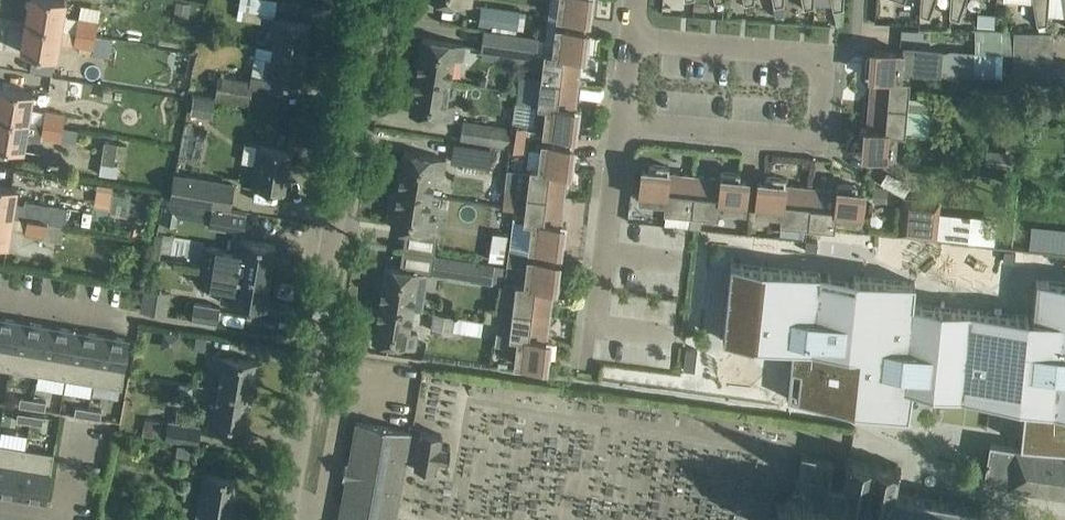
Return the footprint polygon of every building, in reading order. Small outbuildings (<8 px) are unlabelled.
[(25,23),(60,29),(65,0),(29,0),(25,23)] [(173,11),(179,12),(188,14),(189,7),(190,1),(181,0),(175,0),(173,11)] [(238,7),(262,11),(274,13),(276,0),(239,0),(238,7)] [(556,16),(585,20),(586,12),(592,13),(594,0),(558,0),(556,16)] [(773,6),(775,18),(784,16),(783,4),(784,0),(772,0),(773,6)] [(803,8),(813,6),(813,0),(801,0),(803,8)] [(833,10),(843,8),(843,0),(831,0),(833,10)] [(919,14),(929,17),(935,0),(920,0),(919,14)] [(949,16),(958,19),(965,0),(950,0),(949,16)] [(1037,23),(1037,24),(1047,23),(1048,0),(1032,0),(1037,23)] [(480,24),(515,29),(515,28),(518,11),(482,5),(480,24)] [(77,17),(75,31),(96,35),(96,34),(98,20),(77,17)] [(273,17),(270,36),(275,37),(273,48),(306,53),(310,23),(289,20),(273,17)] [(25,23),(20,52),(55,58),(58,41),(73,44),(75,31),(60,29),(25,23)] [(543,51),(540,78),(577,82),(580,57),(587,57),(589,38),(582,37),(583,29),(555,26),(552,52),(543,51)] [(536,55),(538,37),(483,30),(480,47),(536,55)] [(75,31),(73,44),(94,48),(96,35),(75,31)] [(975,52),(973,75),(1002,75),(1002,52),(1013,52),(1014,31),(1003,31),(974,31),(974,50),(974,52),(975,52)] [(416,75),(449,80),(452,58),(461,59),(464,44),(422,37),(416,75)] [(252,69),(251,75),(263,77),(279,79),(289,81),(301,83),(306,53),(273,48),(256,45),(252,69)] [(873,57),(866,56),(865,76),(872,76),(869,102),(907,105),(907,95),(909,78),(909,72),(940,75),(942,50),(910,48),(903,47),(902,51),(874,49),(873,57)] [(217,75),(214,96),(247,102),(251,80),(250,80),(217,75)] [(445,103),(449,80),(416,75),(410,113),(452,119),(454,104),(445,103)] [(518,90),(534,93),(537,78),(520,76),(518,90)] [(574,108),(577,82),(540,78),(537,78),(534,93),(518,90),(516,103),(545,106),(542,132),(570,136),(571,128),(578,128),(580,109),(574,108)] [(104,102),(106,88),(70,81),(67,95),(104,102)] [(27,121),(30,106),(32,92),(0,87),(0,116),(27,121)] [(578,87),(578,97),(600,97),(600,87),(578,87)] [(189,111),(208,115),(211,99),(192,95),(189,111)] [(938,98),(907,95),(907,105),(905,131),(935,133),(938,98)] [(904,132),(904,131),(905,131),(907,105),(869,102),(867,128),(860,127),(859,147),(865,148),(865,156),(893,158),(895,132),(904,132)] [(45,109),(43,123),(63,127),(65,114),(65,112),(45,109)] [(9,148),(22,150),(24,137),(40,140),(41,138),(60,140),(76,143),(78,130),(63,127),(43,123),(27,121),(0,116),(0,146),(9,148)] [(508,147),(511,129),(463,121),(460,139),(508,147)] [(511,125),(511,129),(508,147),(508,149),(525,151),(529,128),(511,125)] [(104,141),(98,174),(117,177),(120,164),(114,163),(117,143),(104,141)] [(529,167),(526,190),(504,187),(501,205),(514,207),(516,207),(518,192),(526,193),(563,198),(566,172),(573,173),(575,153),(568,153),(569,145),(541,141),(540,150),(529,149),(527,166),(529,167)] [(241,161),(255,163),(251,187),(283,192),(290,150),(244,142),(241,161)] [(456,165),(482,169),(486,147),(458,144),(456,165)] [(1011,168),(1012,151),(984,150),(983,167),(1011,168)] [(397,190),(430,195),(434,172),(443,174),(445,159),(403,152),(397,190)] [(690,213),(694,176),(668,173),(669,166),(649,164),(648,171),(640,170),(637,198),(664,201),(663,210),(690,213)] [(883,170),(878,181),(900,191),(906,180),(883,170)] [(720,178),(694,176),(690,213),(717,215),(718,207),(744,209),(747,181),(739,180),(740,173),(720,171),(720,178)] [(173,174),(169,198),(195,202),(212,205),(229,208),(233,184),(173,174)] [(806,225),(810,187),(784,185),(785,178),(765,176),(765,183),(757,182),(754,210),(780,213),(779,222),(806,225)] [(504,182),(490,180),(487,202),(502,203),(504,182)] [(96,183),(93,201),(109,203),(112,185),(96,183)] [(836,190),(810,187),(806,225),(834,227),(835,219),(861,221),(864,193),(856,192),(856,185),(837,183),(836,190)] [(47,222),(64,225),(67,207),(24,200),(23,203),(13,202),(16,187),(0,184),(0,214),(12,216),(11,216),(27,218),(47,222)] [(887,187),(873,186),(872,199),(885,201),(887,187)] [(391,227),(413,230),(433,234),(435,219),(426,217),(430,195),(397,190),(391,227)] [(512,219),(508,250),(527,252),(528,248),(556,251),(557,243),(564,244),(566,225),(560,224),(563,198),(526,193),(518,192),(516,207),(514,207),(512,219)] [(900,227),(899,233),(936,237),(938,213),(939,208),(939,200),(922,199),(903,197),(900,227)] [(195,202),(193,217),(209,219),(211,211),(211,207),(212,205),(195,202)] [(246,212),(211,207),(211,211),(209,219),(208,227),(234,231),(233,237),(230,237),(228,250),(203,245),(199,265),(214,267),(235,271),(237,271),(269,277),(274,244),(242,239),(243,232),(246,212)] [(954,220),(952,239),(968,240),(970,215),(954,213),(954,220)] [(11,216),(12,216),(0,214),(0,243),(7,244),(11,216)] [(47,222),(27,218),(25,231),(45,234),(47,222)] [(488,258),(503,261),(507,234),(505,234),(506,225),(495,223),(494,231),(493,231),(488,258)] [(130,224),(129,230),(136,232),(137,226),(130,224)] [(1064,251),(1064,227),(1030,225),(1029,250),(1064,251)] [(805,245),(804,250),(808,251),(815,252),(816,245),(817,240),(812,239),(806,239),(805,245)] [(998,258),(999,244),(976,243),(976,257),(998,258)] [(1003,248),(1003,260),(1014,261),(1015,249),(1003,248)] [(502,284),(505,267),(434,256),(431,274),(491,284),(491,282),(502,284)] [(499,307),(549,314),(552,288),(559,289),(561,269),(554,268),(555,260),(527,256),(523,282),(503,280),(499,307)] [(1036,279),(1032,315),(912,303),(914,281),(853,275),(852,282),(819,278),(820,272),(730,263),(722,339),(792,346),(787,398),(907,417),(912,388),(1023,405),(1019,442),(1021,442),(1021,446),(1064,451),(1064,281),(1036,279)] [(264,309),(269,277),(237,271),(235,271),(214,267),(199,265),(196,283),(222,288),(219,301),(264,309)] [(385,266),(378,304),(411,310),(411,308),(415,286),(424,287),(426,273),(406,269),(385,266)] [(167,314),(170,292),(144,289),(141,311),(167,314)] [(193,302),(191,319),(216,323),(219,306),(193,302)] [(411,310),(378,304),(372,341),(414,347),(417,332),(408,331),(411,310)] [(545,339),(549,314),(499,307),(496,334),(517,337),(514,363),(542,367),(543,359),(550,360),(552,340),(545,339)] [(450,333),(453,316),(433,312),(431,330),(450,333)] [(9,369),(17,321),(0,318),(0,368),(9,369)] [(17,321),(9,369),(37,374),(45,325),(17,321)] [(45,325),(37,374),(65,378),(73,330),(45,325)] [(73,330),(65,378),(92,383),(100,334),(73,330)] [(100,334),(92,383),(121,388),(129,339),(100,334)] [(195,334),(194,348),(204,349),(206,336),(195,334)] [(686,348),(683,369),(694,370),(697,350),(686,348)] [(211,353),(208,368),(221,370),(218,388),(250,393),(255,361),(211,353)] [(203,403),(200,418),(223,422),(245,425),(250,393),(218,388),(216,401),(215,405),(203,403)] [(33,399),(20,397),(18,406),(31,408),(33,399)] [(44,410),(46,401),(33,399),(31,408),(44,410)] [(88,408),(75,406),(74,415),(87,417),(88,408)] [(101,410),(88,408),(87,417),(100,419),(101,410)] [(30,414),(17,412),(16,421),(29,423),(30,414)] [(43,416),(30,414),(29,423),(42,425),(43,416)] [(199,425),(167,420),(167,421),(145,418),(143,434),(196,442),(199,425)] [(405,460),(414,462),(413,466),(435,470),(437,459),(447,461),(449,447),(440,445),(442,434),(419,430),(419,435),(411,433),(410,433),(410,431),(356,421),(348,463),(344,462),(342,477),(346,477),(338,519),(394,519),(405,460)] [(990,443),(984,480),(1064,493),(1064,453),(1014,445),(1013,447),(990,443)] [(17,497),(25,448),(0,444),(0,494),(17,497)] [(177,444),(175,454),(188,456),(190,447),(177,444)] [(25,448),(17,497),(45,501),(53,453),(25,448)] [(979,509),(983,506),(981,503),(976,506),(893,491),(896,470),(900,471),(901,467),(897,467),(898,463),(894,463),(893,467),(850,459),(851,455),(847,455),(847,458),(843,457),(842,461),(846,461),(843,477),(830,475),(832,460),(801,455),(798,474),(796,472),(794,473),(796,476),(793,490),(790,491),(791,496),(781,503),(777,500),(775,504),(779,506),(776,518),(771,519),(772,519),(977,519),(979,509)] [(197,514),(207,516),(229,519),(236,477),(204,472),(197,514)]
